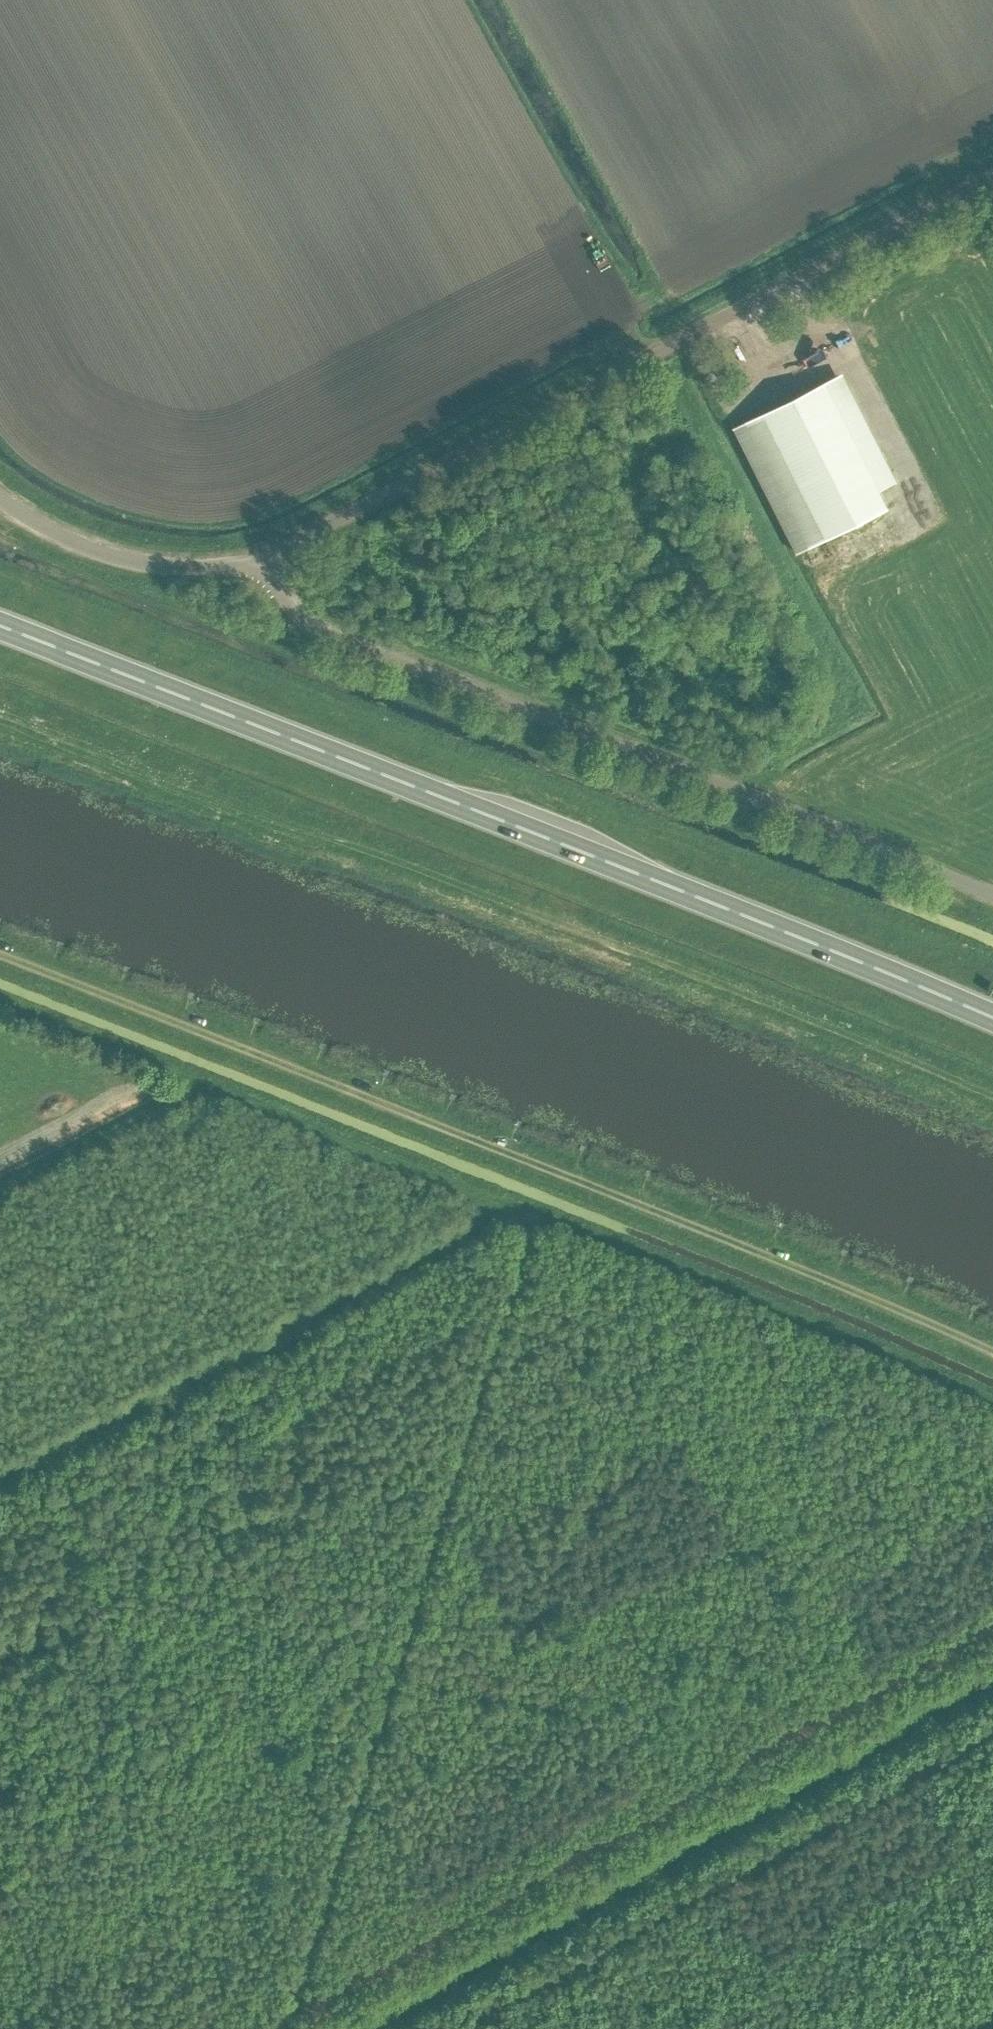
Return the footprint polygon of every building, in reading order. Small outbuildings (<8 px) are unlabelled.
[(825,381),(763,412),(827,538),(889,507),(825,381)]
